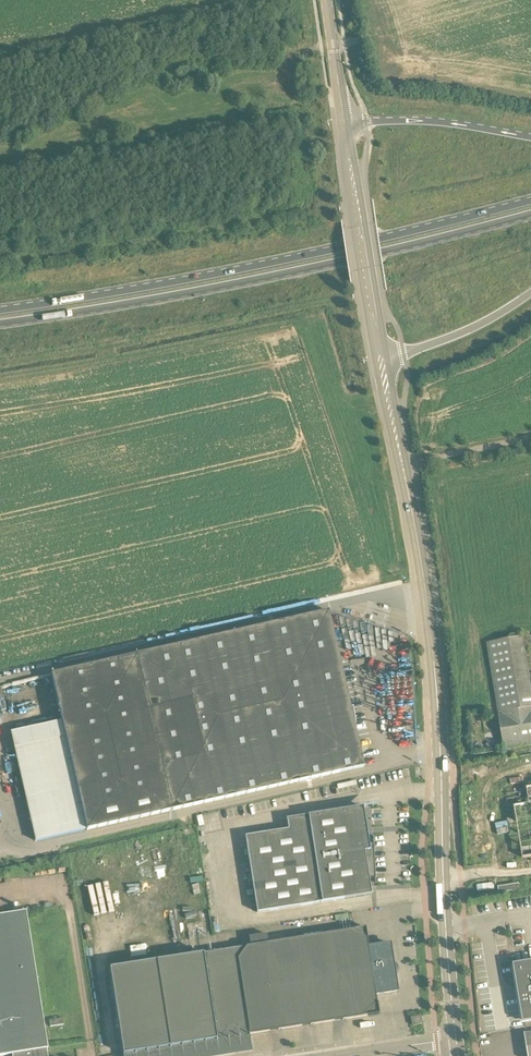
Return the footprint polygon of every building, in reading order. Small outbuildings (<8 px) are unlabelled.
[(62,721),(11,732),(35,841),(172,811),(364,767),(328,612),(136,655),(51,674),(62,721)] [(530,648),(530,637),(523,636),(523,639),(514,639),(487,643),(504,748),(530,744),(530,683),(526,650),(528,650),(528,648),(530,648)] [(524,786),(526,804),(514,806),(515,817),(521,816),(520,812),(530,811),(530,785),(524,786)] [(363,807),(286,819),(288,830),(245,836),(257,912),(371,895),(368,878),(375,878),(375,884),(376,884),(373,837),(373,844),(369,845),(363,807)] [(0,915),(0,1055),(12,1054),(12,1055),(48,1055),(47,1049),(26,911),(0,915)] [(249,937),(250,946),(109,968),(123,1055),(217,1040),(207,981),(240,976),(249,1034),(379,1014),(377,1003),(375,995),(397,991),(394,972),(397,972),(397,970),(398,969),(397,965),(396,964),(395,963),(394,962),(393,962),(390,944),(368,947),(366,939),(367,939),(365,928),(268,943),(267,934),(249,937)] [(530,1020),(530,964),(516,966),(520,991),(517,991),(518,999),(521,998),(525,1021),(530,1020)] [(413,1026),(423,1024),(421,1016),(411,1018),(413,1026)]
